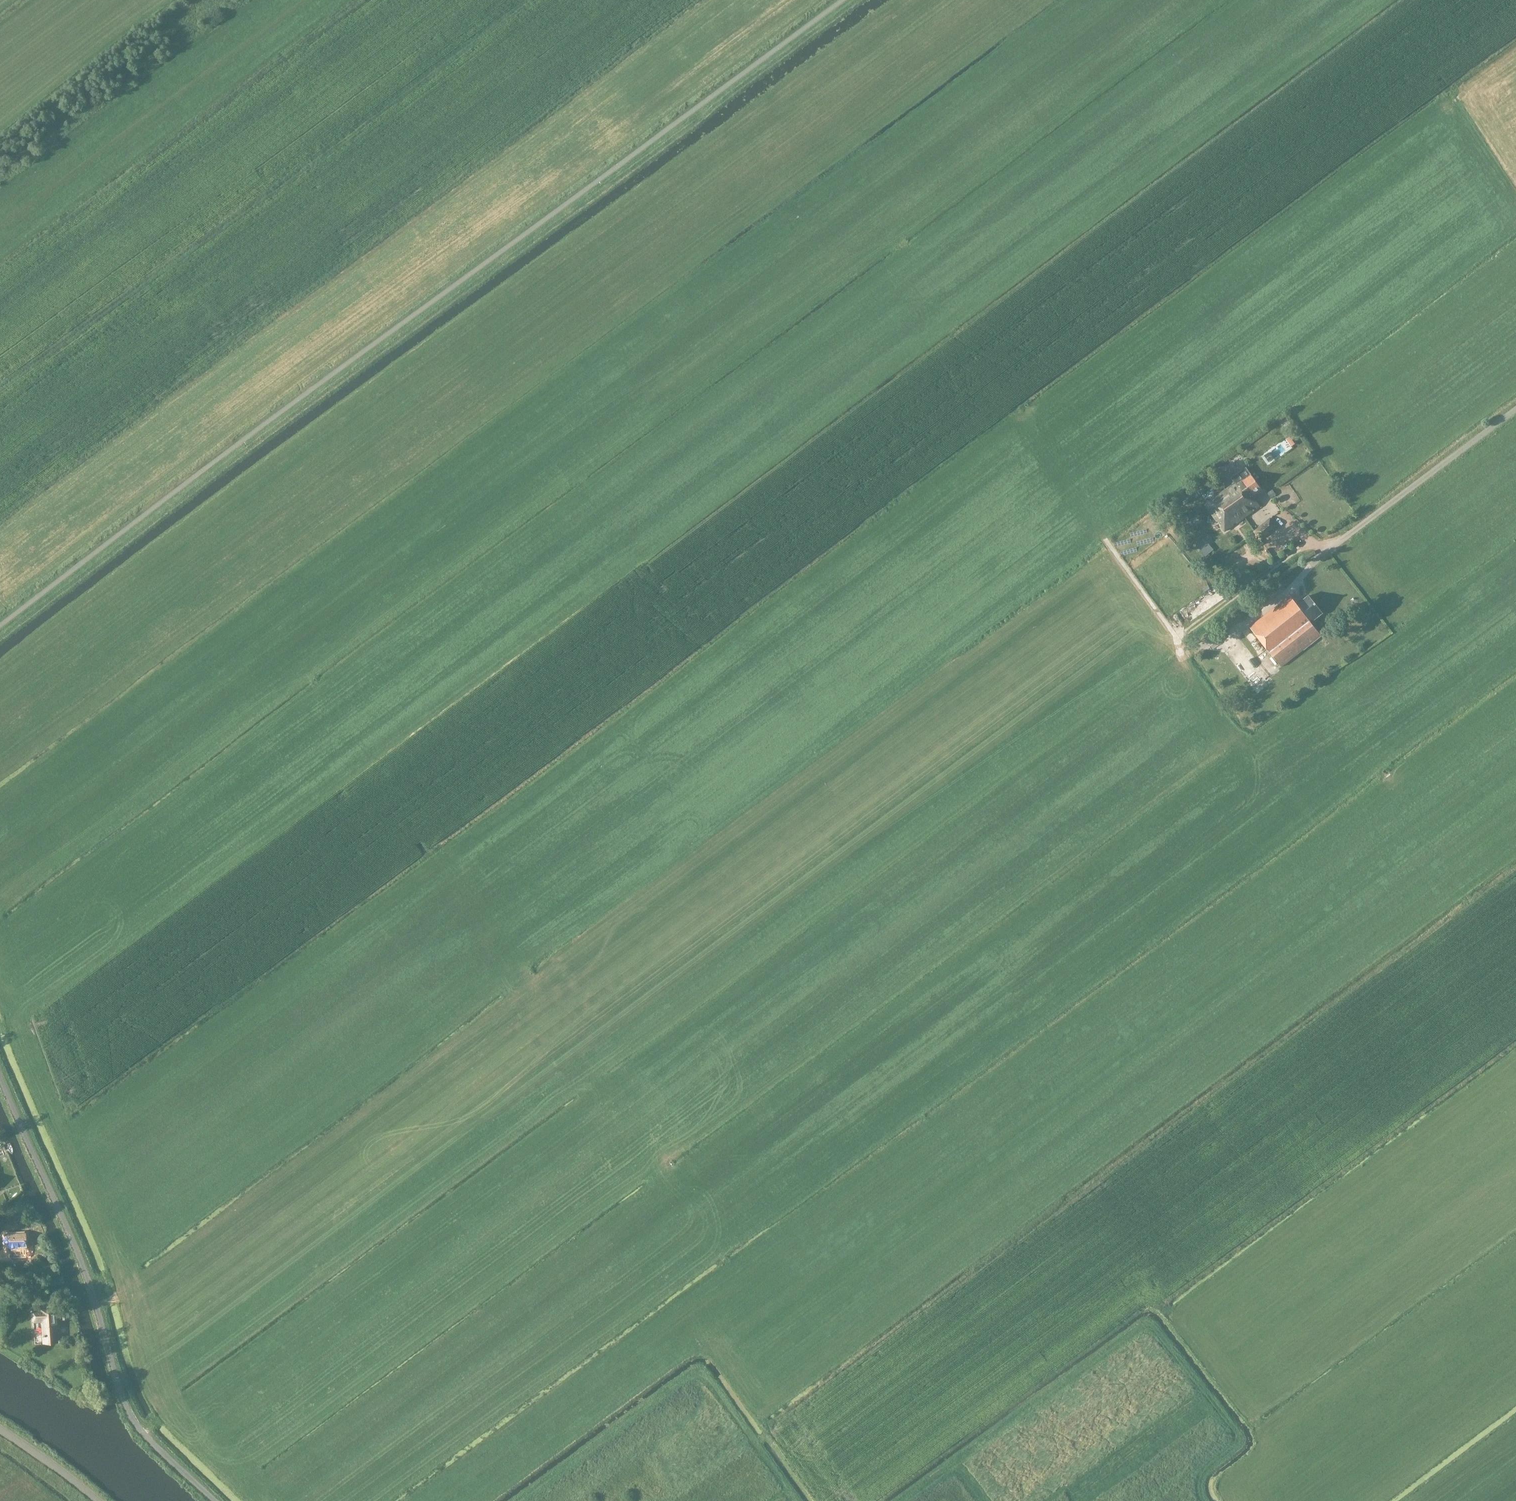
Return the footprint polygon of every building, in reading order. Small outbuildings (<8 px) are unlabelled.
[(1234,483),(1225,490),(1244,517),(1259,506),(1252,496),(1261,489),(1246,468),(1231,479),(1234,483)] [(1244,517),(1225,490),(1204,505),(1223,531),(1244,517)] [(1270,519),(1263,524),(1256,530),(1263,539),(1270,532),(1277,527),(1270,519)] [(1282,577),(1277,585),(1283,589),(1288,581),(1282,577)] [(1276,585),(1256,601),(1261,608),(1282,592),(1276,585)] [(1289,596),(1250,628),(1281,668),(1321,636),(1310,623),(1322,613),(1308,596),(1297,606),(1289,596)] [(1183,614),(1187,622),(1202,614),(1195,602),(1186,607),(1188,612),(1183,614)] [(1259,669),(1256,672),(1263,680),(1266,677),(1259,669)] [(0,1260),(12,1259),(11,1250),(26,1248),(25,1234),(3,1236),(5,1253),(0,1253),(0,1256),(0,1260)] [(33,1322),(42,1322),(44,1337),(57,1336),(55,1310),(42,1311),(42,1312),(32,1313),(33,1322)] [(60,1311),(61,1320),(68,1320),(68,1311),(60,1311)]
